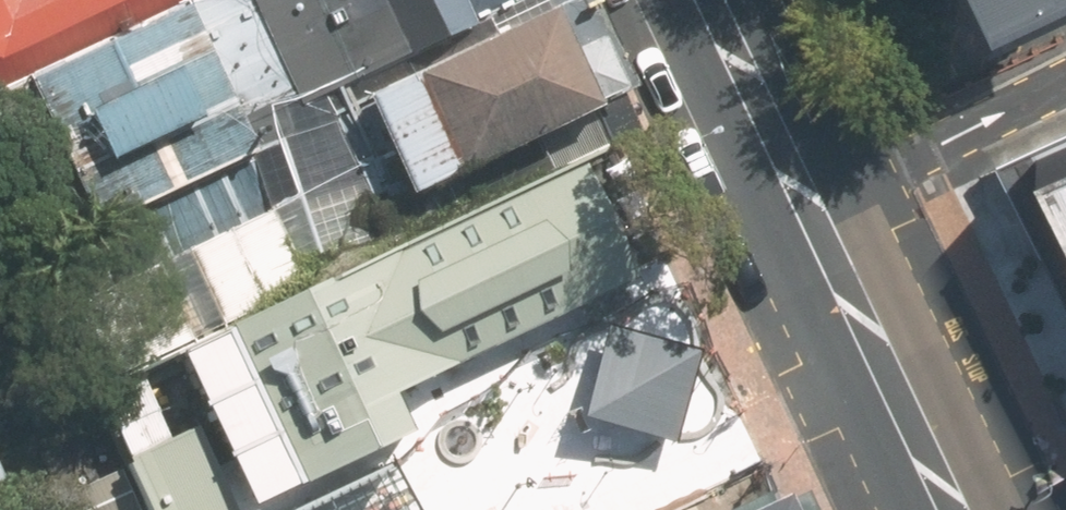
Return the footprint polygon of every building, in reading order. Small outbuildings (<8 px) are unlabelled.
[(189,0),(0,0),(0,88),(189,0)] [(299,110),(536,0),(248,0),(299,110)] [(608,108),(558,0),(361,92),(412,199),(608,108)] [(990,9),(1011,0),(985,0),(990,9)] [(286,221),(188,13),(29,87),(128,296),(286,221)] [(110,386),(169,509),(262,509),(386,450),(414,430),(394,387),(633,276),(582,167),(110,386)] [(589,413),(679,440),(705,353),(616,326),(589,413)] [(386,450),(262,509),(415,509),(386,450)] [(25,507),(0,452),(0,509),(19,509),(25,507)] [(794,491),(756,509),(803,509),(794,491)]
